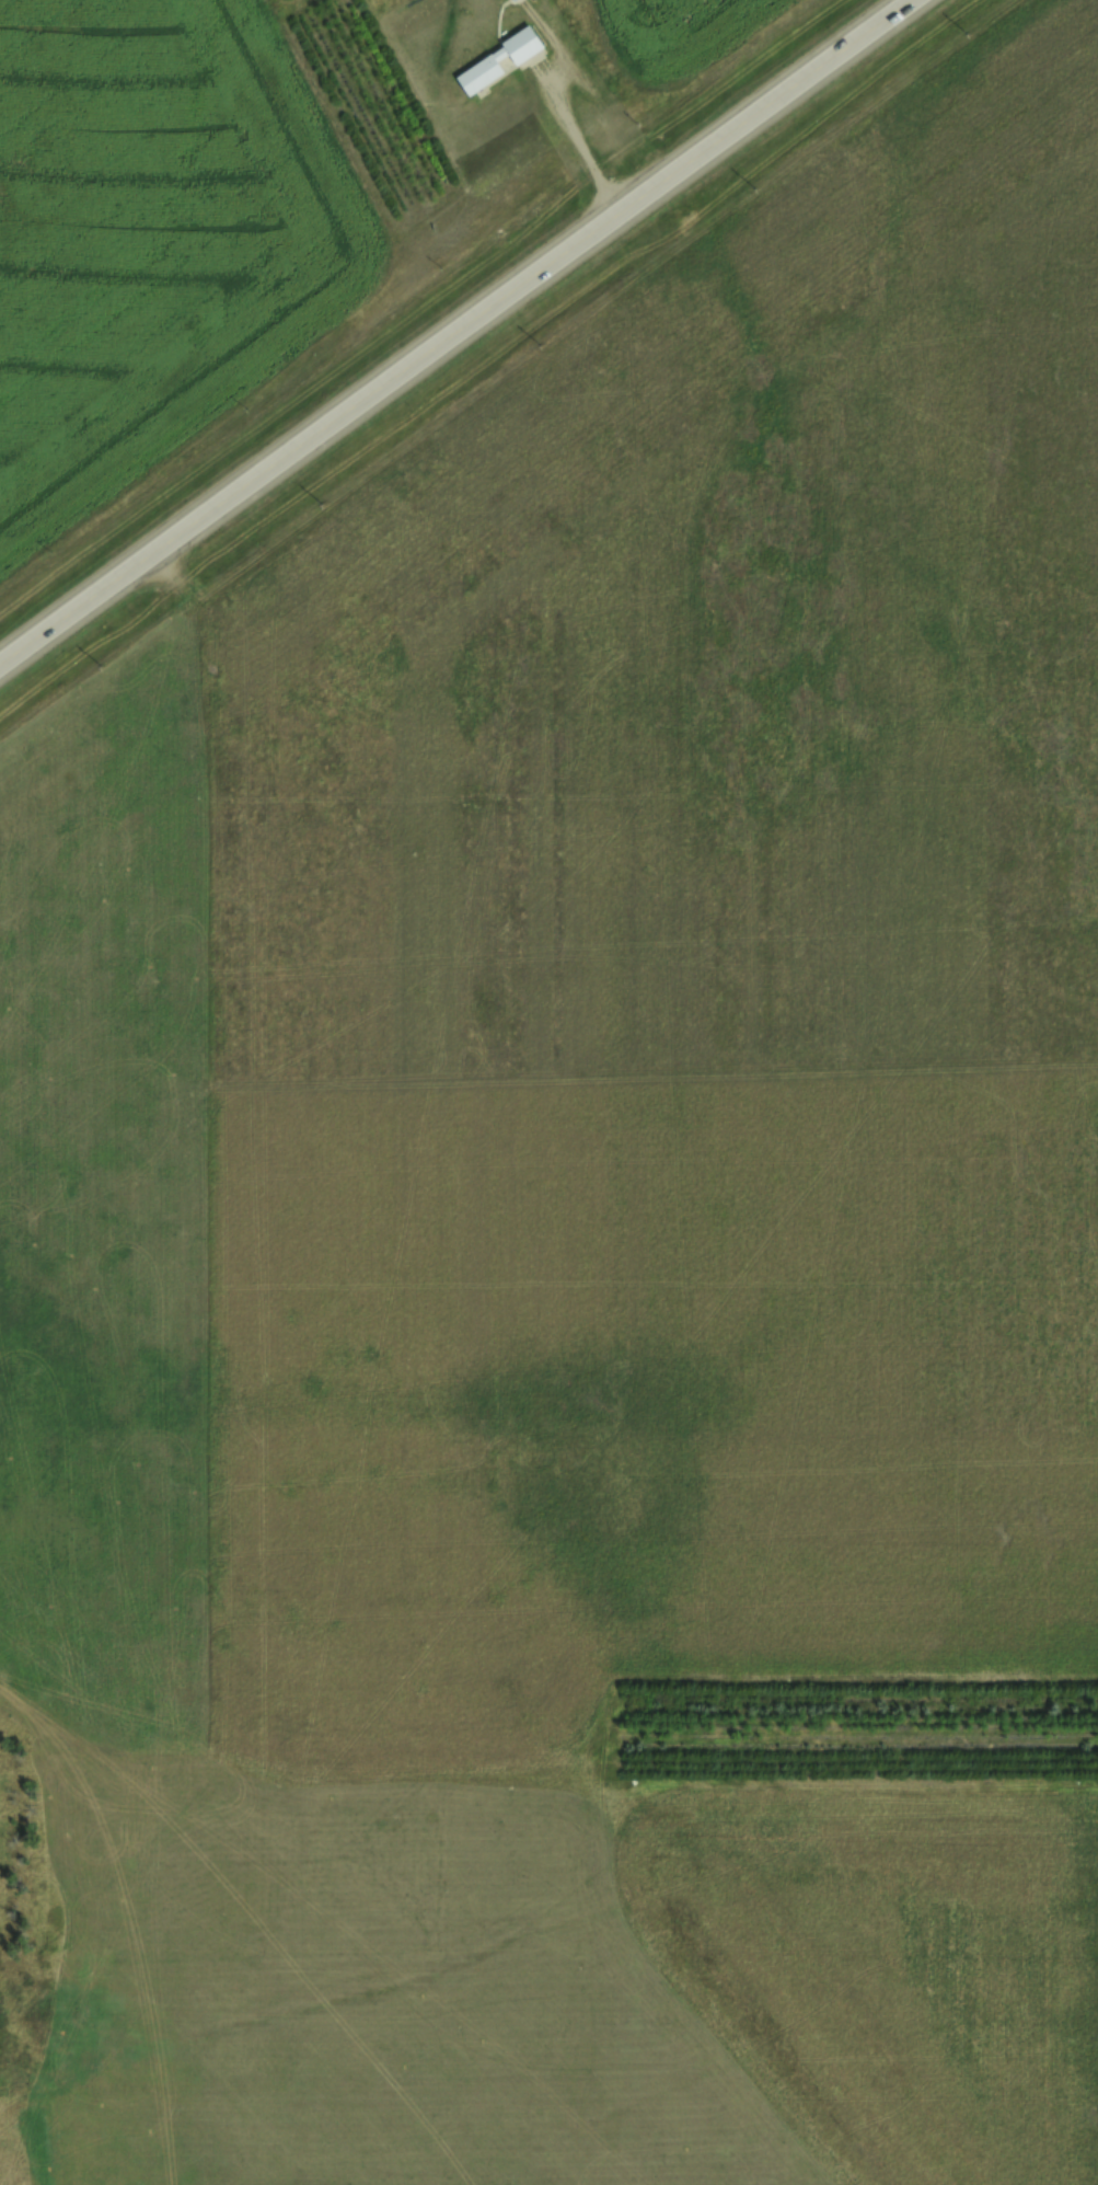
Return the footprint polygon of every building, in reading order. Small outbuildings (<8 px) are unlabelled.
[(452,74),(467,100),(545,55),(530,29),(452,74)]
